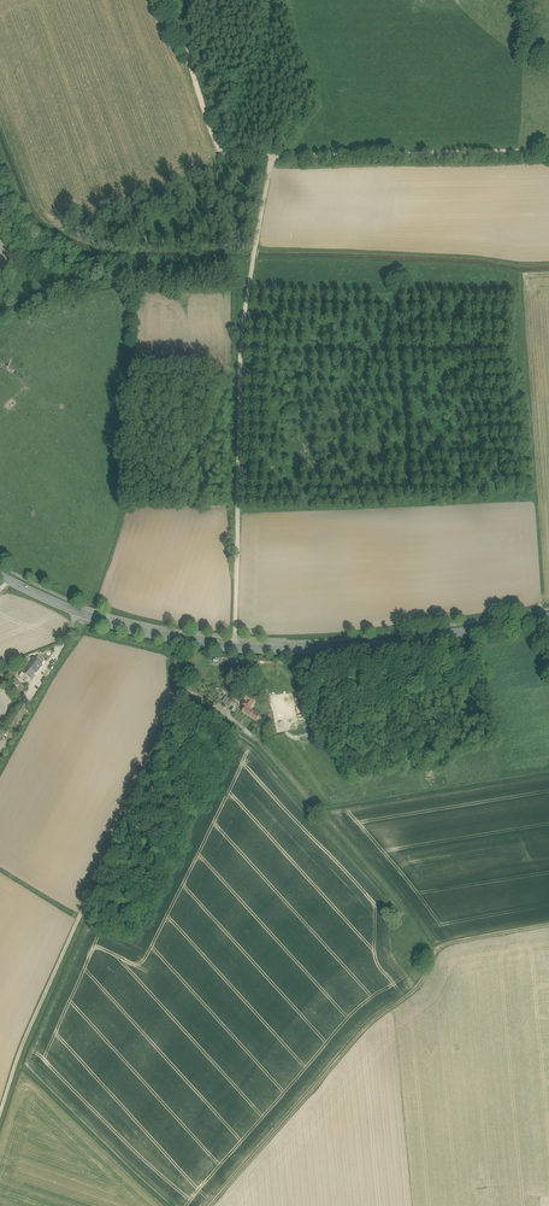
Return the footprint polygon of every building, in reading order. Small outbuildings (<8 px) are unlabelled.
[(38,656),(35,660),(33,658),(27,666),(36,673),(42,665),(41,665),(44,661),(38,656)] [(36,673),(27,666),(22,672),(31,679),(36,673)] [(10,685),(17,691),(22,686),(16,679),(10,685)] [(256,702),(247,696),(242,705),(245,707),(242,712),(250,717),(253,712),(250,710),(256,702)] [(230,703),(225,698),(220,703),(225,707),(230,703)] [(255,709),(253,712),(250,717),(256,721),(261,713),(255,709)]
